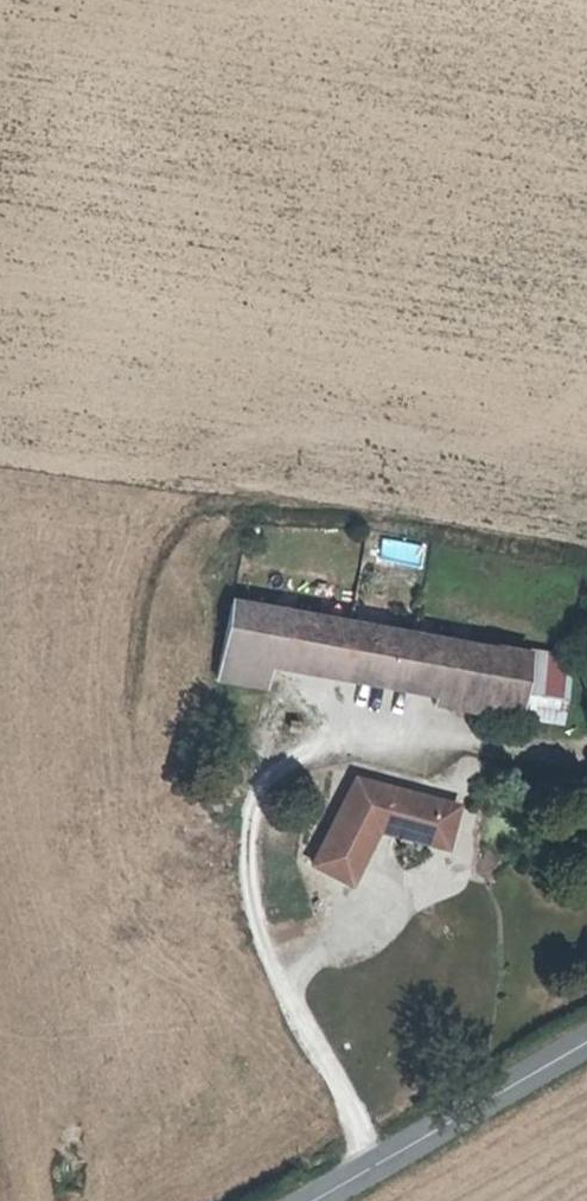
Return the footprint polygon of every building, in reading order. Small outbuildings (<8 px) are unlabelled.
[(218,594),(187,589),(173,668),(221,676),(226,647),(396,678),(394,693),(478,708),(491,639),(363,618),(218,594)] [(534,646),(491,639),(478,708),(522,715),(534,646)] [(393,792),(309,770),(267,854),(305,873),(328,827),(317,821),(327,802),(356,810),(352,825),(382,832),(393,792)] [(317,821),(328,827),(331,820),(352,825),(356,810),(327,802),(317,821)]
